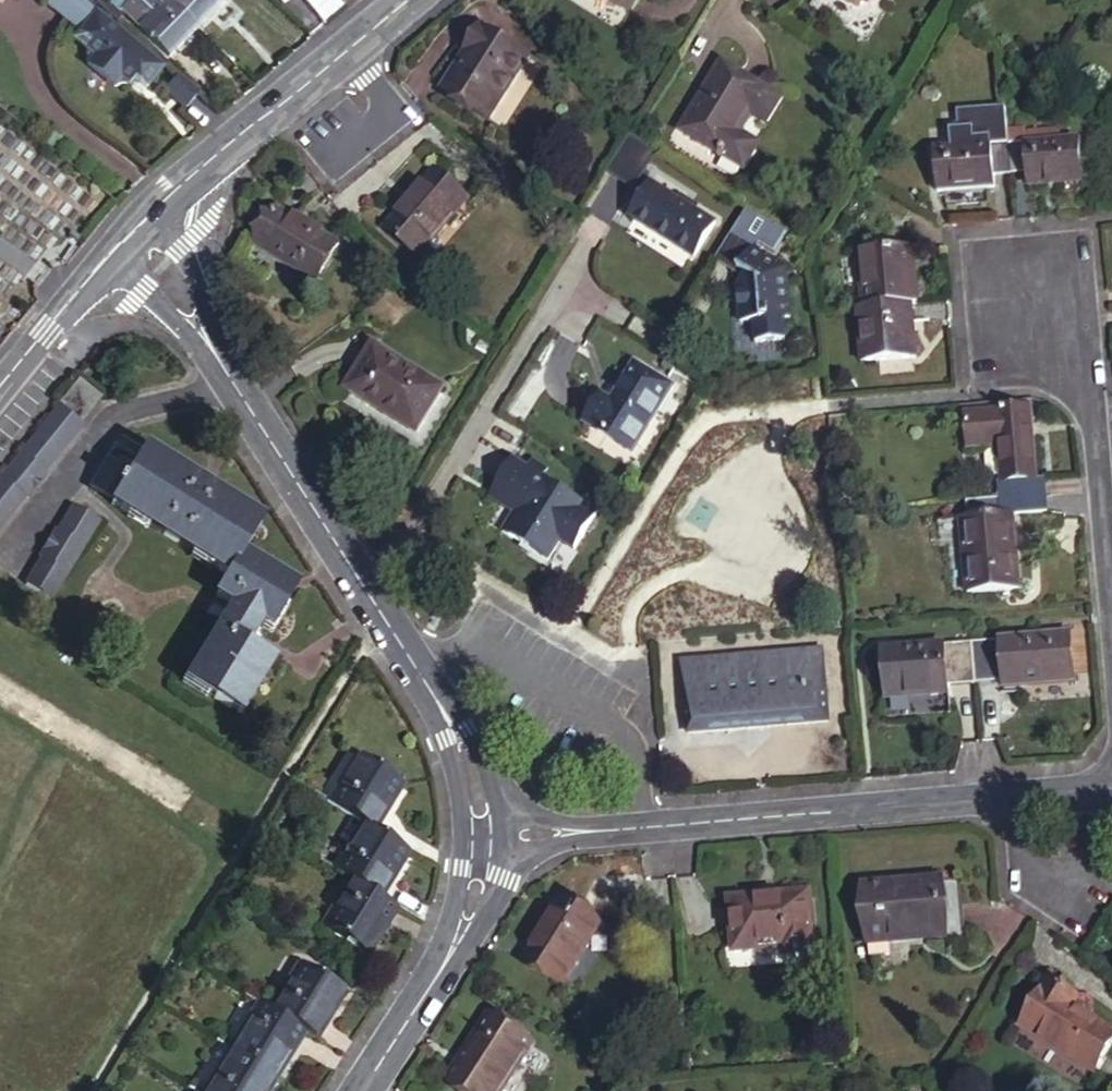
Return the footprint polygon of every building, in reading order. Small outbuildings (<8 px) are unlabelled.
[(50,2),(83,29),(94,15),(97,12),(83,0),(52,0),(50,2)] [(123,16),(120,14),(103,0),(102,0),(96,8),(116,24),(123,16)] [(138,30),(154,11),(167,23),(172,18),(159,6),(162,2),(160,0),(132,0),(127,6),(120,14),(123,16),(138,30)] [(196,29),(179,13),(185,5),(179,0),(164,0),(162,2),(159,6),(172,18),(167,23),(154,11),(138,30),(169,59),(196,29)] [(185,5),(179,13),(196,29),(223,0),(179,0),(185,5)] [(345,4),(342,0),(316,0),(315,1),(332,17),(345,4)] [(641,0),(606,0),(631,16),(641,0)] [(861,10),(867,0),(844,0),(861,10)] [(97,12),(94,15),(83,29),(82,31),(94,41),(88,49),(89,63),(116,85),(130,84),(136,77),(148,87),(165,67),(97,12)] [(521,57),(473,27),(459,50),(463,53),(440,91),(483,118),(521,57)] [(463,53),(459,50),(436,87),(440,91),(463,53)] [(751,122),(765,99),(723,72),(683,138),(724,165),(738,142),(751,122)] [(136,77),(130,84),(142,94),(148,87),(136,77)] [(177,77),(165,91),(187,109),(198,95),(177,77)] [(779,107),(765,99),(751,122),(765,130),(779,107)] [(1010,142),(1012,174),(1028,172),(1029,184),(1083,180),(1079,141),(1026,144),(1026,141),(1010,142)] [(758,155),(738,142),(724,165),(744,177),(758,155)] [(994,175),(1012,174),(1010,142),(936,148),(938,192),(994,187),(994,175)] [(424,176),(392,229),(429,252),(462,200),(424,176)] [(718,223),(652,183),(630,219),(697,259),(718,223)] [(744,279),(738,290),(741,324),(755,324),(757,344),(789,341),(786,321),(792,320),(788,268),(755,249),(758,243),(776,254),(788,235),(748,210),(732,236),(748,246),(735,267),(739,270),(738,271),(746,276),(744,279)] [(315,283),(336,245),(274,212),(254,251),(315,283)] [(716,262),(744,279),(746,276),(738,271),(739,270),(735,267),(748,246),(732,236),(716,262)] [(912,301),(916,300),(911,245),(857,250),(860,305),(912,301)] [(860,305),(857,306),(862,359),(917,354),(912,301),(860,305)] [(346,392),(417,435),(444,392),(373,348),(346,392)] [(650,426),(675,387),(637,363),(612,403),(604,397),(586,425),(624,448),(634,444),(646,424),(650,426)] [(85,413),(102,388),(80,375),(62,399),(85,413)] [(25,491),(27,492),(48,467),(45,465),(82,419),(61,402),(60,401),(0,475),(0,522),(25,491)] [(1026,406),(960,411),(963,446),(994,444),(1000,498),(1045,493),(1044,476),(1033,476),(1026,406)] [(634,444),(624,448),(633,454),(650,426),(646,424),(634,444)] [(116,456),(106,451),(88,481),(112,496),(110,499),(128,510),(130,507),(147,517),(145,521),(193,550),(194,546),(211,556),(209,560),(227,571),(214,592),(229,602),(190,670),(210,682),(206,690),(239,711),(270,658),(245,642),(259,620),(264,622),(276,601),(281,604),(293,584),(240,550),(259,517),(241,507),(239,509),(223,500),(225,496),(178,467),(175,470),(159,460),(161,457),(143,445),(134,461),(119,451),(116,456)] [(601,512),(544,477),(530,468),(514,459),(497,488),(528,507),(523,515),(517,512),(515,514),(504,534),(552,562),(563,543),(577,551),(601,512)] [(530,468),(544,477),(549,468),(535,459),(530,468)] [(490,498),(515,514),(517,512),(523,515),(528,507),(497,488),(490,498)] [(1000,498),(962,501),(963,516),(958,517),(964,590),(1016,586),(1009,512),(1047,509),(1045,493),(1000,498)] [(98,518),(93,515),(72,501),(56,527),(54,526),(37,553),(39,555),(23,580),(50,596),(98,518)] [(1068,632),(968,640),(972,681),(999,679),(1000,685),(1072,680),(1068,632)] [(972,681),(968,640),(880,648),(884,695),(945,690),(945,684),(972,681)] [(825,713),(819,642),(682,654),(688,724),(825,713)] [(326,798),(361,819),(373,826),(400,777),(356,751),(326,798)] [(361,819),(333,867),(349,876),(381,896),(409,848),(373,826),(361,819)] [(321,923),(368,952),(396,905),(381,896),(349,876),(321,923)] [(959,881),(861,888),(866,944),(892,942),(892,937),(963,932),(959,881)] [(813,952),(808,892),(728,898),(733,949),(781,946),(782,954),(813,952)] [(598,925),(562,902),(525,960),(562,983),(598,925)] [(272,1006),(307,1027),(319,1035),(346,989),(299,960),(272,1006)] [(1051,981),(1021,1029),(1096,1073),(1111,1046),(1111,1029),(1068,1003),(1073,994),(1051,981)] [(232,1047),(278,1075),(307,1027),(272,1006),(261,1000),(232,1047)] [(489,1017),(449,1083),(461,1090),(500,1090),(530,1043),(489,1017)] [(278,1075),(232,1047),(206,1090),(269,1090),(278,1075)]
